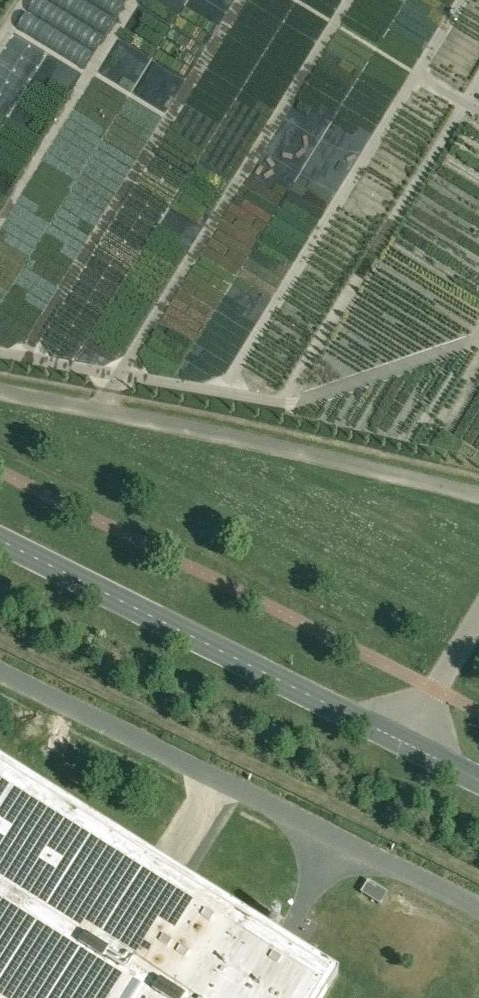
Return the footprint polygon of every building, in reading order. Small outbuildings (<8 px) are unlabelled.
[(338,972),(0,760),(0,997),(322,997),(338,972)] [(360,893),(380,905),(387,893),(368,881),(360,893)]
